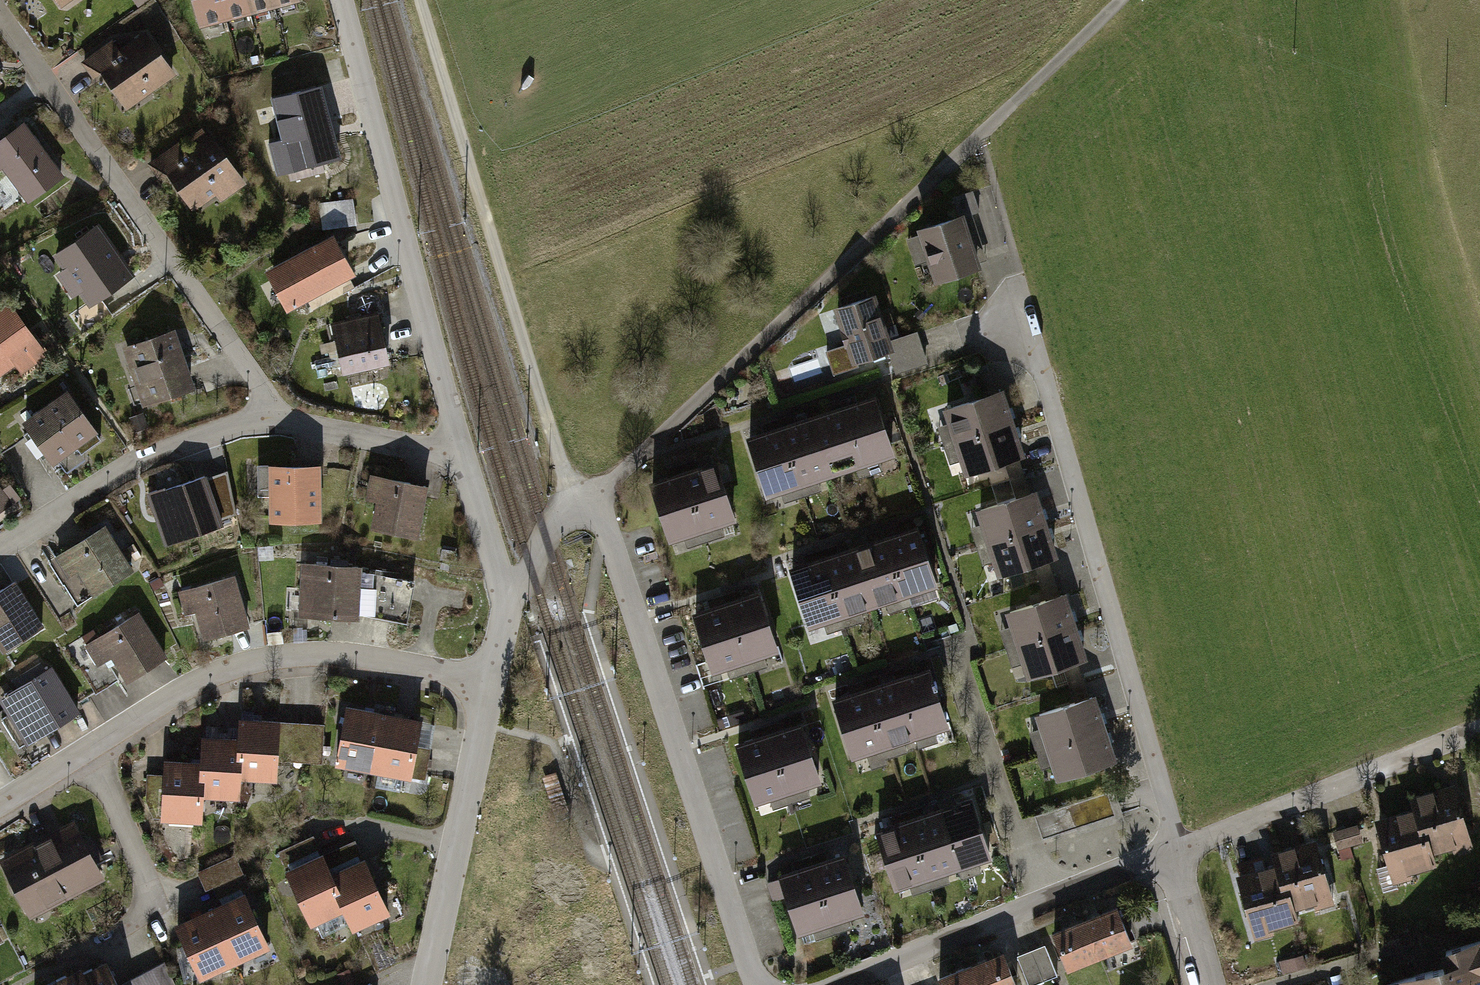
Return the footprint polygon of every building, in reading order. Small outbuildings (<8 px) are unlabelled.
[(200,23),(225,16),(220,0),(194,0),(200,23)] [(225,16),(249,10),(246,0),(220,0),(225,16)] [(249,10),(273,4),(272,0),(246,0),(249,10)] [(111,43),(84,62),(93,75),(101,69),(117,92),(128,84),(133,90),(145,81),(150,88),(172,73),(146,36),(120,54),(111,43)] [(285,85),(252,94),(255,108),(275,103),(284,137),(288,136),(295,164),(334,154),(320,101),(291,109),(285,85)] [(0,138),(0,181),(0,182),(18,169),(45,208),(76,187),(28,118),(0,138)] [(178,145),(151,164),(159,176),(167,171),(184,193),(195,185),(200,192),(211,183),(221,197),(243,182),(211,138),(208,140),(201,130),(190,137),(197,147),(186,155),(178,145)] [(929,235),(943,287),(987,275),(992,274),(978,221),(985,219),(980,197),(957,203),(963,225),(929,235)] [(354,220),(351,200),(321,204),(324,224),(354,220)] [(95,229),(58,255),(91,302),(128,276),(95,229)] [(330,241),(273,272),(290,303),(347,273),(330,241)] [(832,355),(837,374),(894,359),(900,378),(933,369),(924,337),(899,344),(887,301),(872,305),(870,296),(841,304),(844,313),(826,318),(832,336),(852,331),(856,349),(832,355)] [(0,326),(0,372),(8,386),(50,361),(22,313),(0,326)] [(377,313),(332,323),(343,371),(388,361),(377,313)] [(171,333),(133,346),(138,361),(131,364),(139,385),(146,383),(152,400),(190,386),(171,333)] [(945,430),(951,451),(1026,427),(1016,394),(952,415),(955,427),(945,430)] [(81,398),(39,422),(67,471),(109,446),(81,398)] [(883,403),(850,413),(871,479),(889,473),(887,467),(902,462),(883,403)] [(850,413),(817,423),(836,482),(861,474),(864,481),(871,479),(850,413)] [(817,423),(784,434),(805,500),(824,494),(822,487),(836,482),(817,423)] [(1026,427),(951,451),(957,471),(970,467),(974,479),(1036,459),(1026,427)] [(784,434),(752,444),(770,502),(786,497),(789,505),(805,500),(784,434)] [(704,464),(688,469),(713,546),(730,540),(727,532),(745,526),(725,464),(705,470),(704,464)] [(316,469),(270,470),(270,515),(317,515),(316,469)] [(672,481),(655,486),(675,549),(692,544),(694,551),(713,546),(688,469),(670,475),(672,481)] [(211,478),(222,523),(240,519),(229,474),(211,478)] [(206,478),(152,495),(166,539),(220,522),(206,478)] [(378,499),(373,525),(416,533),(424,488),(373,478),(369,497),(378,499)] [(16,511),(0,486),(0,521),(16,511)] [(977,531),(983,551),(1058,527),(1048,495),(984,515),(988,527),(977,531)] [(1058,527),(983,551),(989,571),(1002,567),(1006,579),(1069,560),(1058,527)] [(927,532),(895,543),(916,609),(932,604),(930,598),(947,592),(927,532)] [(119,535),(69,556),(85,593),(135,572),(119,535)] [(895,543),(862,553),(881,612),(892,609),(895,616),(916,609),(895,543)] [(862,553),(829,564),(850,630),(869,624),(867,617),(881,612),(862,553)] [(829,564),(796,574),(815,633),(831,628),(834,635),(850,630),(829,564)] [(358,569),(312,567),(310,614),(356,616),(358,569)] [(381,575),(380,620),(414,622),(416,576),(381,575)] [(236,576),(180,593),(186,613),(195,610),(204,639),(250,625),(236,576)] [(746,595),(730,600),(754,677),(772,671),(769,663),(787,657),(767,595),(747,601),(746,595)] [(1006,633),(1013,654),(1088,630),(1078,598),(1013,618),(1017,630),(1006,633)] [(0,613),(0,656),(8,670),(51,644),(24,599),(0,613)] [(714,612),(697,617),(717,680),(734,675),(736,682),(754,677),(730,600),(712,606),(714,612)] [(137,616),(89,645),(100,662),(112,655),(127,678),(162,657),(137,616)] [(1088,630),(1013,654),(1019,674),(1032,670),(1036,682),(1098,663),(1088,630)] [(935,674),(902,685),(922,744),(924,750),(941,745),(939,738),(955,733),(935,674)] [(65,679),(23,706),(45,741),(88,714),(65,679)] [(902,685),(870,696),(892,761),(910,755),(908,749),(922,744),(902,685)] [(870,696),(837,707),(857,765),(873,759),(876,767),(892,761),(870,696)] [(1035,736),(1041,756),(1117,732),(1106,700),(1042,720),(1046,732),(1035,736)] [(373,770),(385,713),(343,707),(331,764),(373,770)] [(385,713),(373,770),(411,775),(420,721),(385,713)] [(239,722),(239,737),(237,778),(277,780),(279,724),(239,722)] [(789,727),(774,732),(798,808),(815,803),(813,794),(830,788),(811,726),(791,733),(789,727)] [(757,743),(741,748),(761,812),(778,806),(780,814),(798,808),(774,732),(756,737),(757,743)] [(1117,732),(1041,756),(1048,776),(1060,772),(1064,784),(1127,765),(1117,732)] [(237,778),(239,737),(200,735),(199,758),(197,797),(236,799),(237,778)] [(197,797),(199,758),(165,756),(161,817),(196,819),(197,797)] [(1452,784),(1411,796),(1414,807),(1428,853),(1472,841),(1452,784)] [(1119,803),(1114,789),(1034,816),(1042,839),(1122,812),(1119,803)] [(979,805),(947,816),(967,875),(969,881),(985,876),(983,869),(999,864),(979,805)] [(1414,807),(1375,818),(1394,886),(1434,874),(1414,807)] [(947,816),(914,827),(936,892),(955,886),(953,880),(967,875),(947,816)] [(87,824),(14,864),(46,921),(119,881),(87,824)] [(914,827),(881,838),(901,896),(917,890),(920,898),(936,892),(914,827)] [(1338,848),(1362,847),(1361,829),(1337,830),(1338,848)] [(1276,862),(1291,909),(1331,895),(1314,840),(1271,853),(1276,862)] [(346,908),(332,874),(320,850),(282,867),(309,924),(346,908)] [(238,855),(205,869),(216,898),(250,884),(238,855)] [(363,855),(332,874),(346,908),(355,927),(389,911),(363,855)] [(832,856),(817,861),(841,937),(858,932),(856,924),(873,918),(854,856),(834,862),(832,856)] [(800,873),(784,878),(804,941),(821,936),(823,943),(841,937),(817,861),(799,867),(800,873)] [(1276,862),(1234,874),(1252,935),(1294,922),(1276,862)] [(245,890),(209,904),(235,961),(273,945),(245,890)] [(1119,902),(1083,917),(1100,957),(1136,943),(1119,902)] [(209,904),(174,920),(198,975),(235,961),(209,904)] [(1050,930),(1066,972),(1100,957),(1083,917),(1050,930)] [(1387,982),(1388,984),(1479,984),(1479,941),(1446,951),(1449,965),(1438,968),(1387,982)] [(1030,984),(1039,984),(1060,978),(1049,946),(1020,955),(1030,984)] [(970,963),(978,984),(1016,984),(1002,950),(970,963)] [(82,964),(91,984),(118,984),(103,953),(82,964)] [(162,961),(121,984),(175,984),(162,961)] [(940,984),(978,984),(970,963),(937,976),(940,984)] [(55,978),(58,984),(91,984),(82,964),(55,978)]
